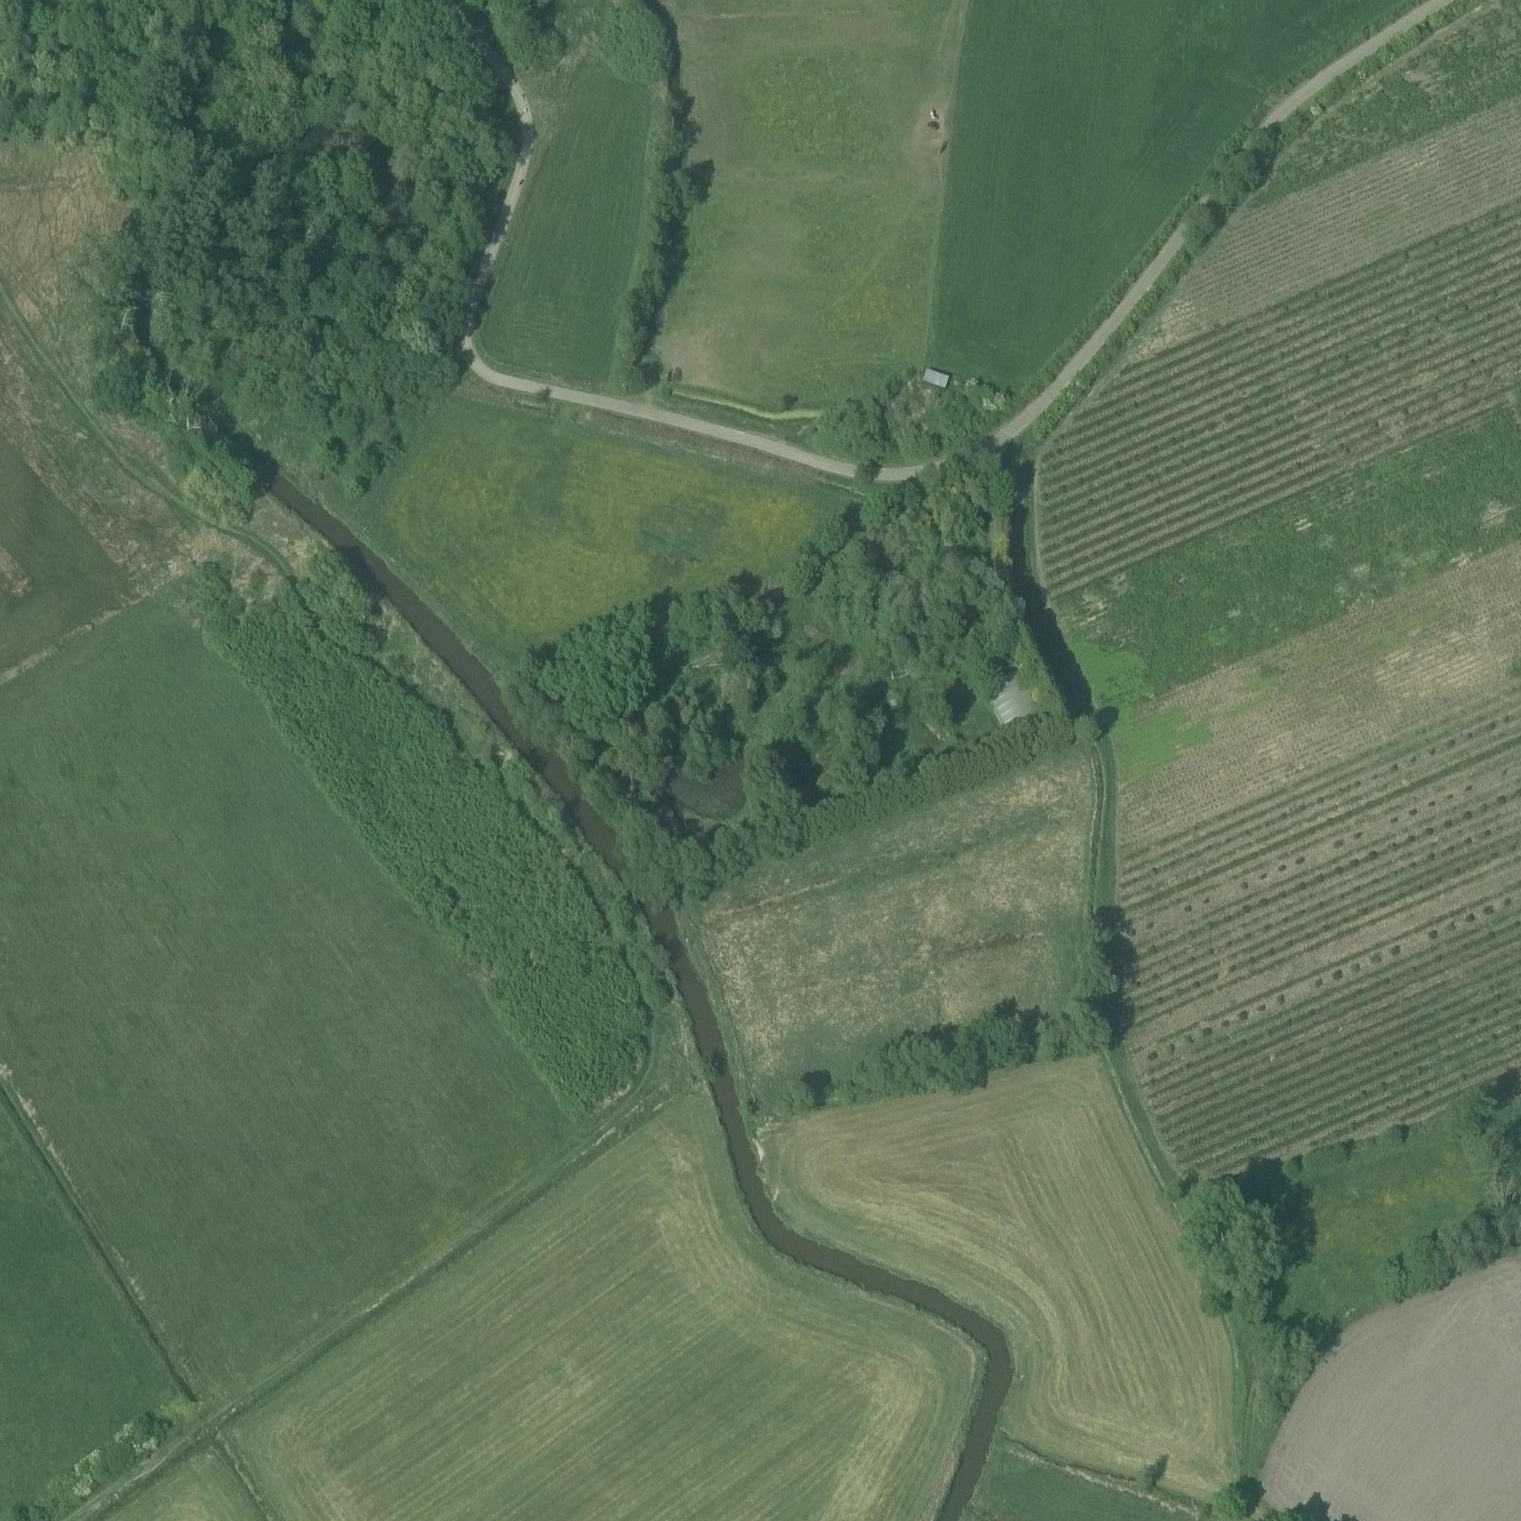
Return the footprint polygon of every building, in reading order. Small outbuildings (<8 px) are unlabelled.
[(923,371),(919,383),(943,391),(947,379),(923,371)]
